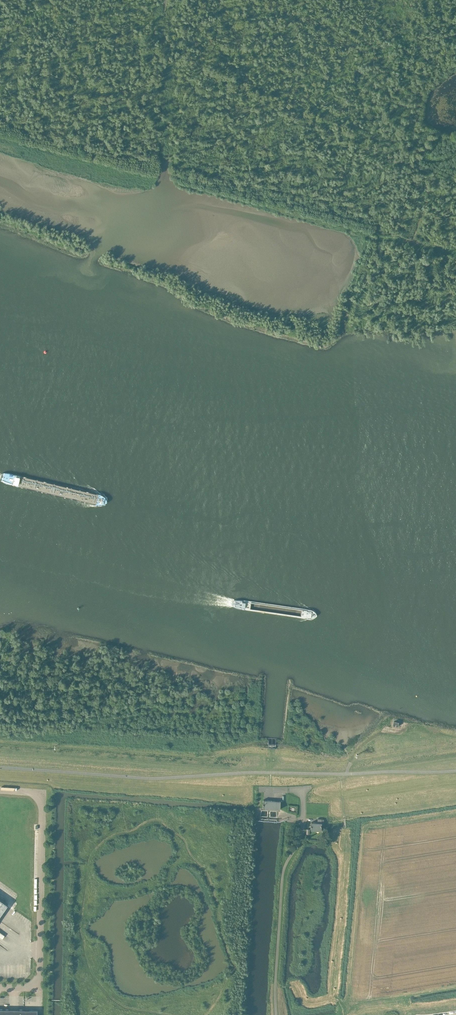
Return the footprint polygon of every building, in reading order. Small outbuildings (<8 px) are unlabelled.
[(262,804),(262,805),(263,805),(262,808),(276,809),(278,809),(279,809),(279,802),(279,801),(263,800),(263,801),(263,802),(263,803),(262,803),(262,804)] [(323,824),(323,820),(317,819),(317,823),(311,823),(310,830),(321,831),(321,824),(323,824)]
